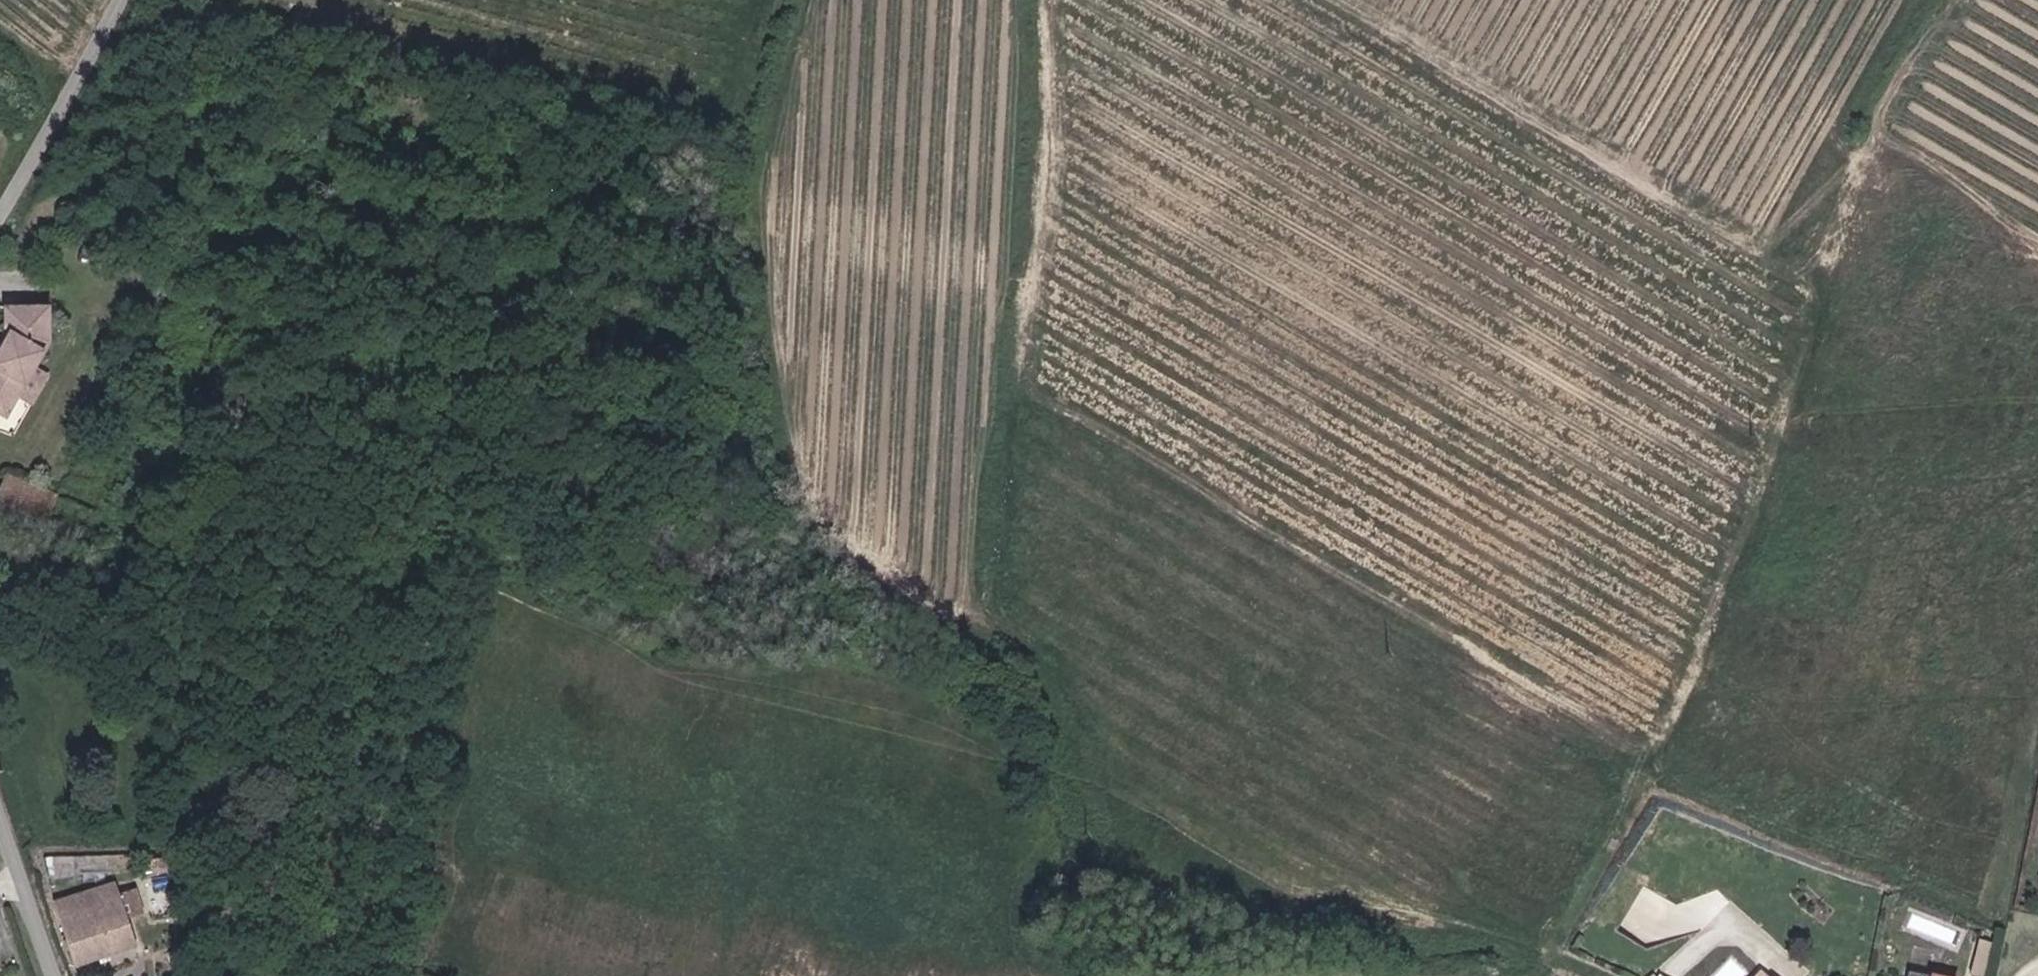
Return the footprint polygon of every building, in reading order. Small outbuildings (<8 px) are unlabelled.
[(49,306),(6,306),(5,332),(0,343),(0,408),(15,415),(49,346),(49,306)] [(51,490),(5,470),(0,480),(0,498),(40,515),(51,490)] [(117,882),(56,900),(74,966),(138,946),(117,882)] [(1733,965),(1723,975),(1745,975),(1733,965)] [(1925,970),(1908,965),(1905,975),(1923,975),(1925,970)]
